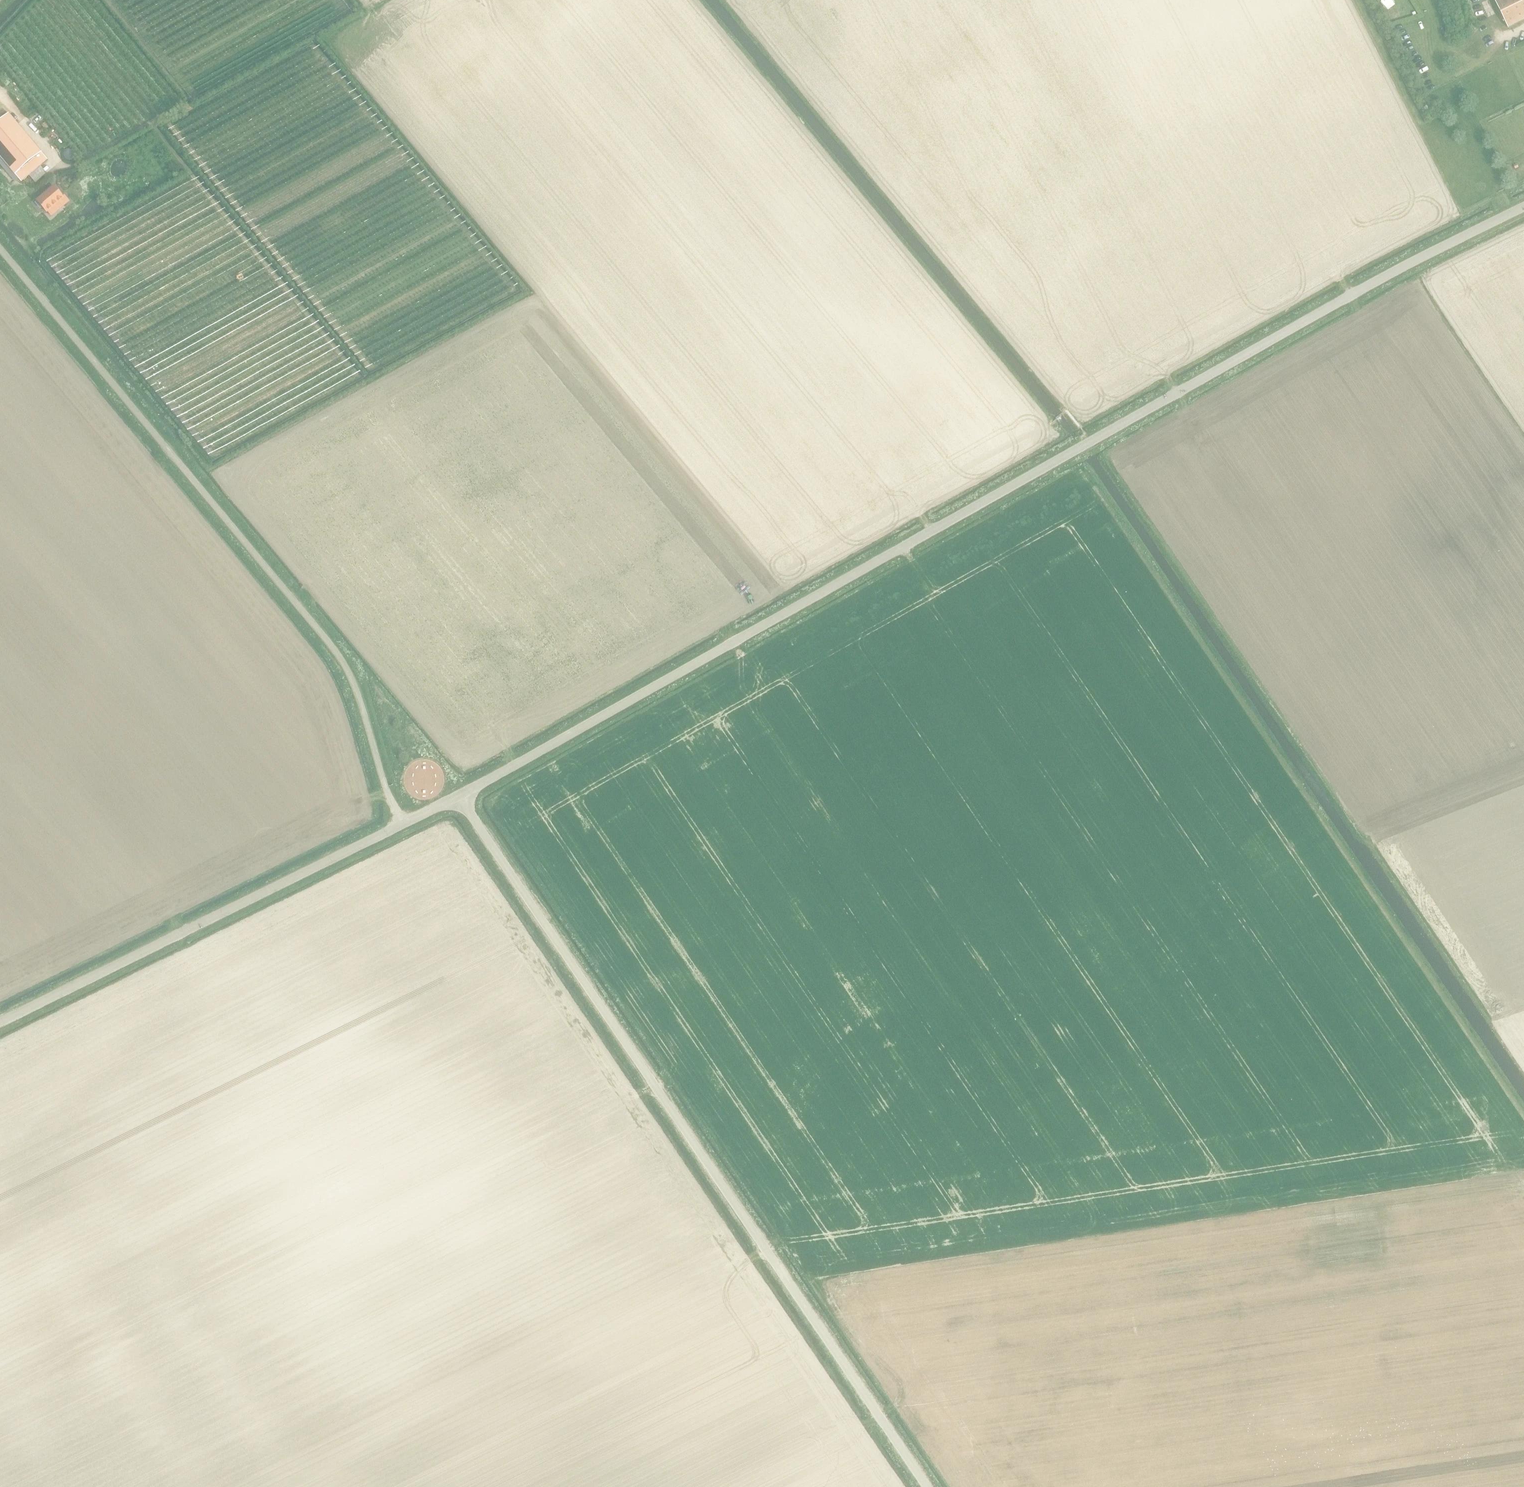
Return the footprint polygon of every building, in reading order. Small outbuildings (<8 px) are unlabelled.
[(1508,28),(1523,20),(1523,0),(1495,0),(1508,28)] [(8,113),(0,120),(0,157),(21,182),(47,160),(8,113)] [(63,197),(53,186),(36,200),(37,201),(36,203),(40,208),(42,206),(46,212),(54,206),(58,210),(69,201),(65,196),(63,197)]
